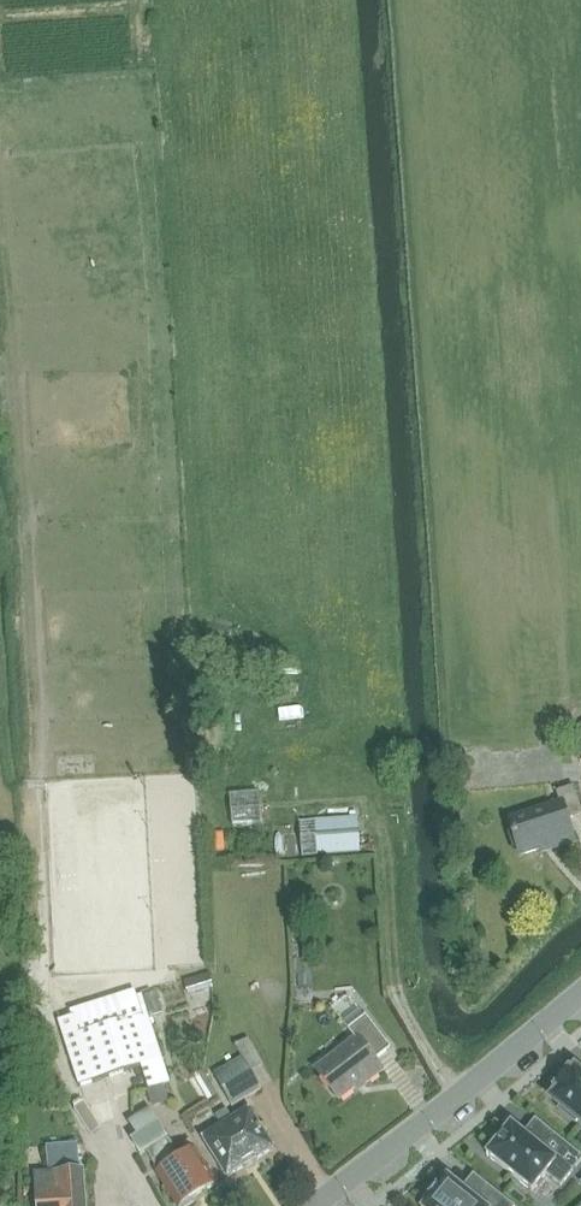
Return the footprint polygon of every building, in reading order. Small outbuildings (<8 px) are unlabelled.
[(292,735),(270,739),(272,750),(294,747),(292,735)] [(522,855),(551,845),(552,849),(575,842),(567,816),(580,812),(573,788),(558,793),(562,804),(509,821),(515,838),(516,837),(522,855)] [(262,825),(258,793),(230,795),(233,827),(262,825)] [(358,818),(300,822),(302,855),(361,851),(358,818)] [(116,938),(138,938),(138,901),(116,902),(116,938)] [(164,992),(186,986),(181,968),(159,974),(164,992)] [(142,1065),(149,1089),(154,1107),(170,1102),(165,1084),(169,1083),(153,1029),(162,1026),(151,990),(117,1000),(113,986),(53,1003),(79,1086),(142,1065)] [(344,1023),(350,1031),(356,1040),(316,1071),(339,1101),(364,1082),(366,1085),(382,1072),(375,1062),(390,1050),(360,1011),(344,1023)] [(261,1089),(250,1070),(263,1064),(249,1038),(213,1059),(220,1072),(214,1075),(232,1106),(261,1089)] [(576,1072),(573,1075),(569,1072),(556,1089),(560,1092),(553,1100),(562,1107),(559,1110),(577,1125),(580,1122),(580,1076),(576,1072)] [(227,1110),(216,1116),(222,1126),(203,1139),(227,1178),(274,1149),(250,1110),(233,1120),(227,1110)] [(130,1124),(139,1137),(132,1141),(140,1155),(146,1151),(159,1172),(156,1173),(176,1205),(183,1205),(218,1185),(196,1150),(195,1150),(190,1142),(185,1145),(190,1153),(181,1159),(151,1111),(130,1124)] [(512,1126),(488,1156),(533,1192),(547,1174),(562,1186),(580,1162),(580,1156),(547,1129),(535,1144),(512,1126)] [(84,1170),(79,1170),(76,1143),(46,1146),(49,1172),(36,1173),(38,1205),(86,1205),(84,1170)] [(448,1178),(426,1205),(512,1205),(486,1185),(474,1199),(448,1178)]
